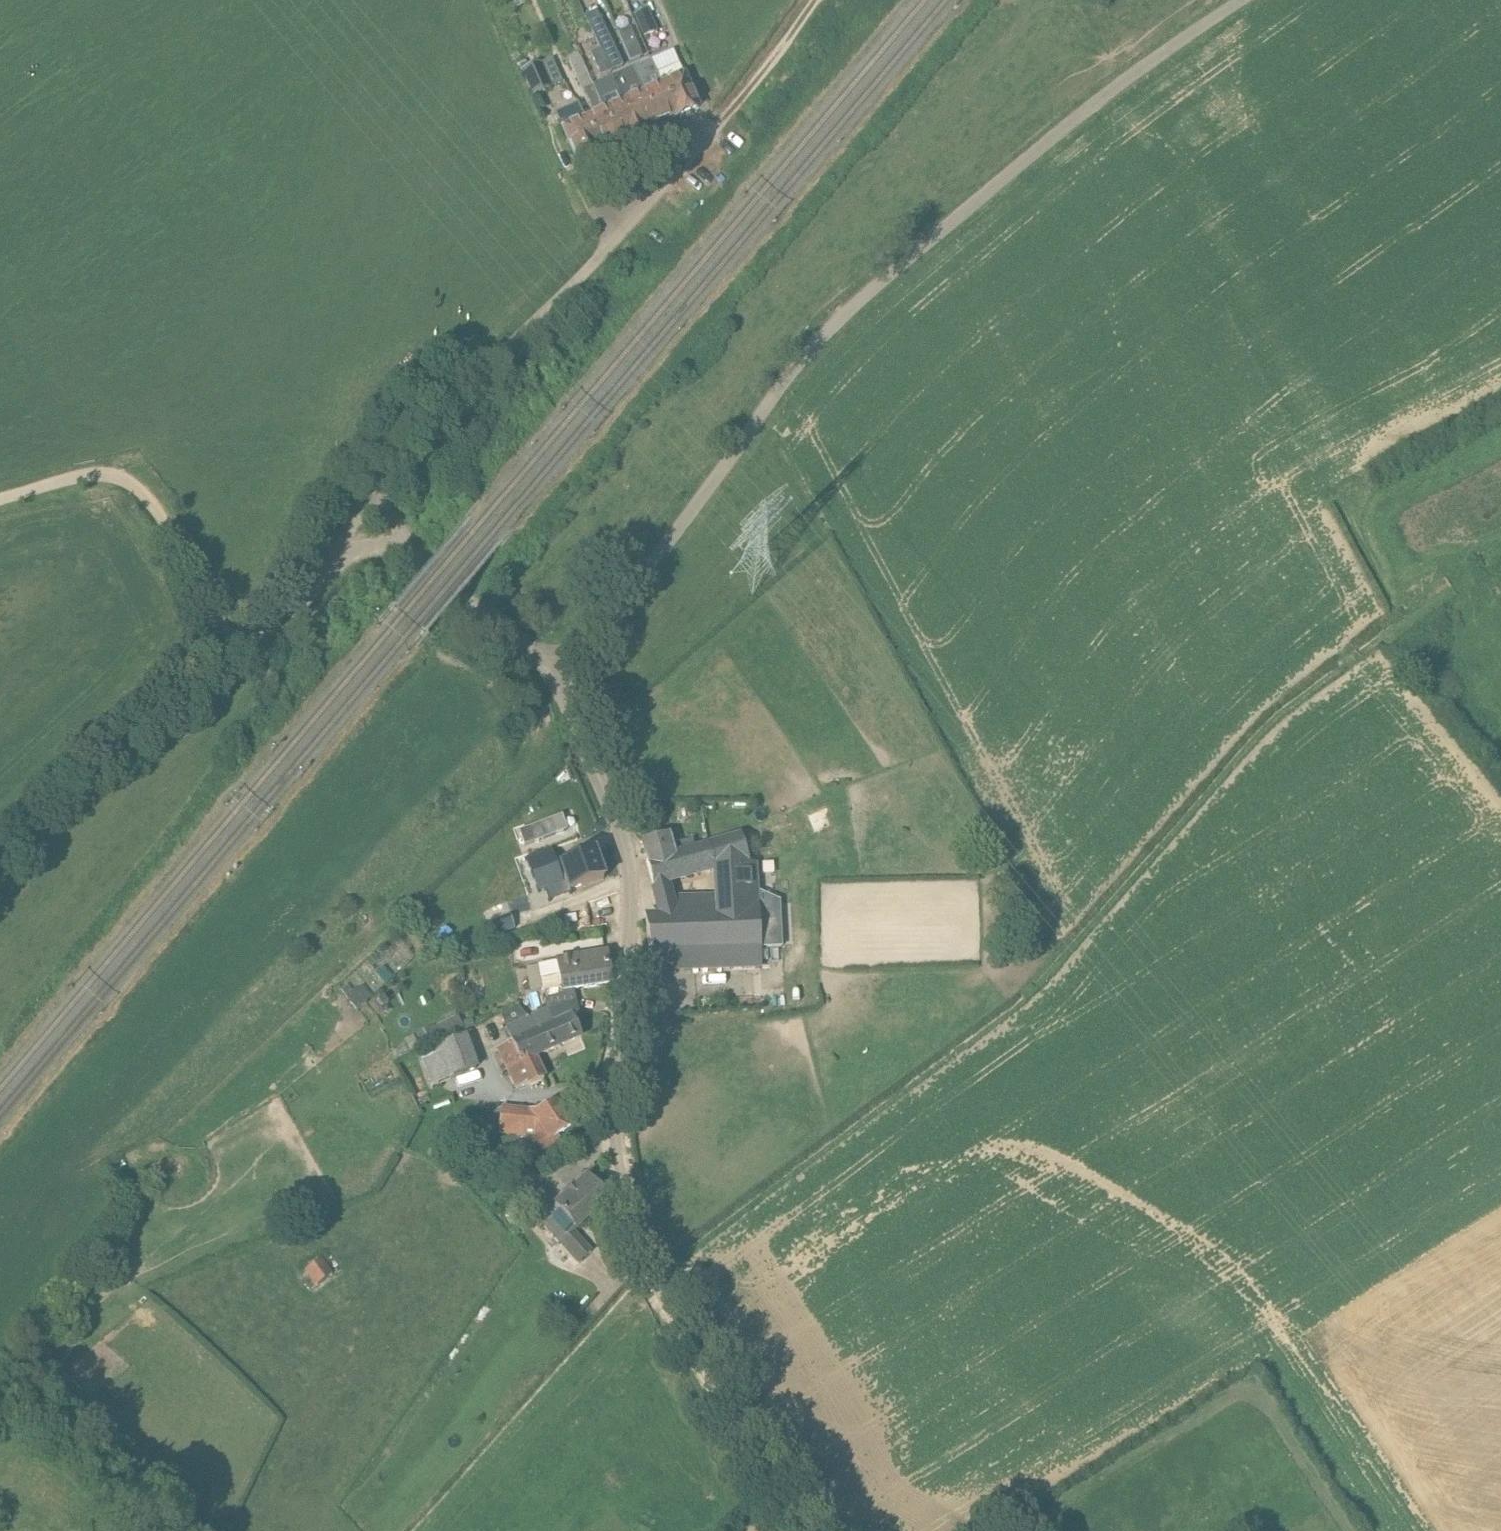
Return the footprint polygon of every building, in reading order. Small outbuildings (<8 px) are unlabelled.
[(644,38),(657,32),(647,9),(635,14),(644,38)] [(584,15),(588,23),(600,17),(596,10),(584,15)] [(588,23),(600,50),(612,45),(600,17),(588,23)] [(629,62),(642,57),(629,28),(617,33),(629,62)] [(600,76),(610,72),(600,50),(590,54),(600,76)] [(592,86),(577,53),(567,58),(582,91),(592,86)] [(661,85),(660,82),(656,75),(650,61),(633,68),(643,93),(657,124),(675,117),(675,118),(676,118),(661,85)] [(550,88),(540,64),(523,71),(534,95),(550,88)] [(657,124),(643,93),(633,68),(612,77),(623,102),(638,135),(646,131),(646,129),(657,124)] [(661,85),(676,118),(699,108),(683,73),(660,82),(661,85)] [(629,139),(638,135),(623,102),(612,77),(592,86),(603,111),(616,142),(628,137),(629,139)] [(594,115),(585,119),(599,151),(600,151),(599,150),(616,142),(603,111),(592,86),(582,91),(582,93),(584,92),(594,115)] [(599,151),(585,119),(584,116),(561,126),(577,161),(599,151)] [(524,846),(567,831),(562,815),(518,830),(524,846)] [(641,843),(647,865),(694,851),(691,841),(670,847),(667,836),(641,843)] [(718,869),(720,906),(755,904),(755,892),(748,892),(747,863),(740,838),(711,846),(718,869)] [(653,887),(713,871),(713,870),(718,869),(711,846),(694,851),(647,865),(653,887)] [(604,879),(595,851),(536,871),(536,872),(516,879),(522,898),(542,891),(543,893),(558,888),(560,894),(570,891),(604,879)] [(709,895),(673,896),(656,900),(660,914),(709,913),(709,895)] [(661,920),(645,922),(651,951),(757,951),(755,904),(720,906),(718,906),(718,913),(709,913),(660,914),(661,920)] [(512,916),(493,924),(498,936),(517,928),(512,916)] [(571,1013),(572,1016),(578,1013),(574,1002),(572,990),(611,985),(606,954),(538,966),(542,990),(562,987),(564,996),(545,1002),(548,1011),(551,1022),(571,1013)] [(361,1006),(373,993),(360,981),(348,994),(361,1006)] [(581,1037),(572,1016),(571,1013),(551,1022),(548,1011),(532,1018),(532,1017),(528,1019),(528,1018),(526,1019),(526,1020),(509,1027),(506,1028),(512,1042),(497,1049),(516,1090),(528,1084),(529,1087),(544,1080),(533,1058),(581,1037)] [(419,1049),(419,1050),(440,1040),(433,1026),(412,1035),(413,1037),(419,1049)] [(430,1086),(476,1069),(464,1036),(418,1052),(430,1086)] [(573,1127),(557,1102),(538,1112),(537,1113),(533,1114),(499,1109),(488,1114),(487,1133),(496,1133),(496,1137),(531,1139),(522,1146),(532,1158),(549,1147),(546,1142),(573,1127)] [(579,1262),(589,1252),(571,1233),(609,1200),(589,1177),(556,1207),(560,1212),(545,1226),(561,1243),(579,1262)] [(332,1274),(323,1260),(306,1270),(315,1285),(332,1274)]
